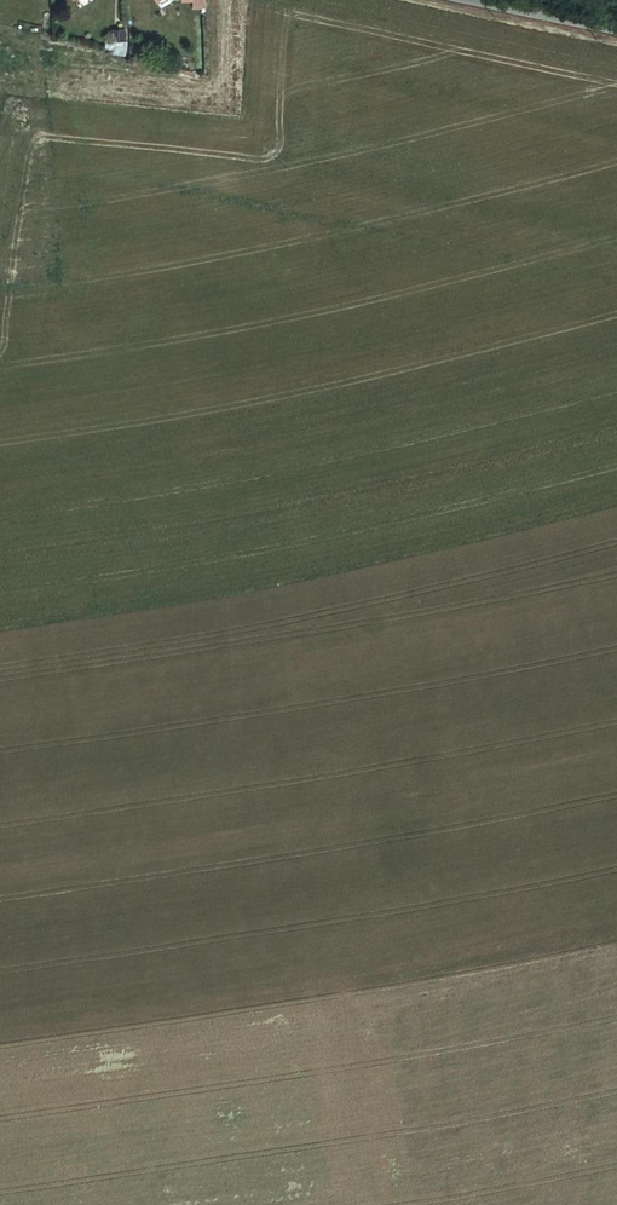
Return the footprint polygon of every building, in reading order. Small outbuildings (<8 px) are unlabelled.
[(122,29),(111,30),(112,47),(122,46),(121,40),(122,40),(122,29)]
